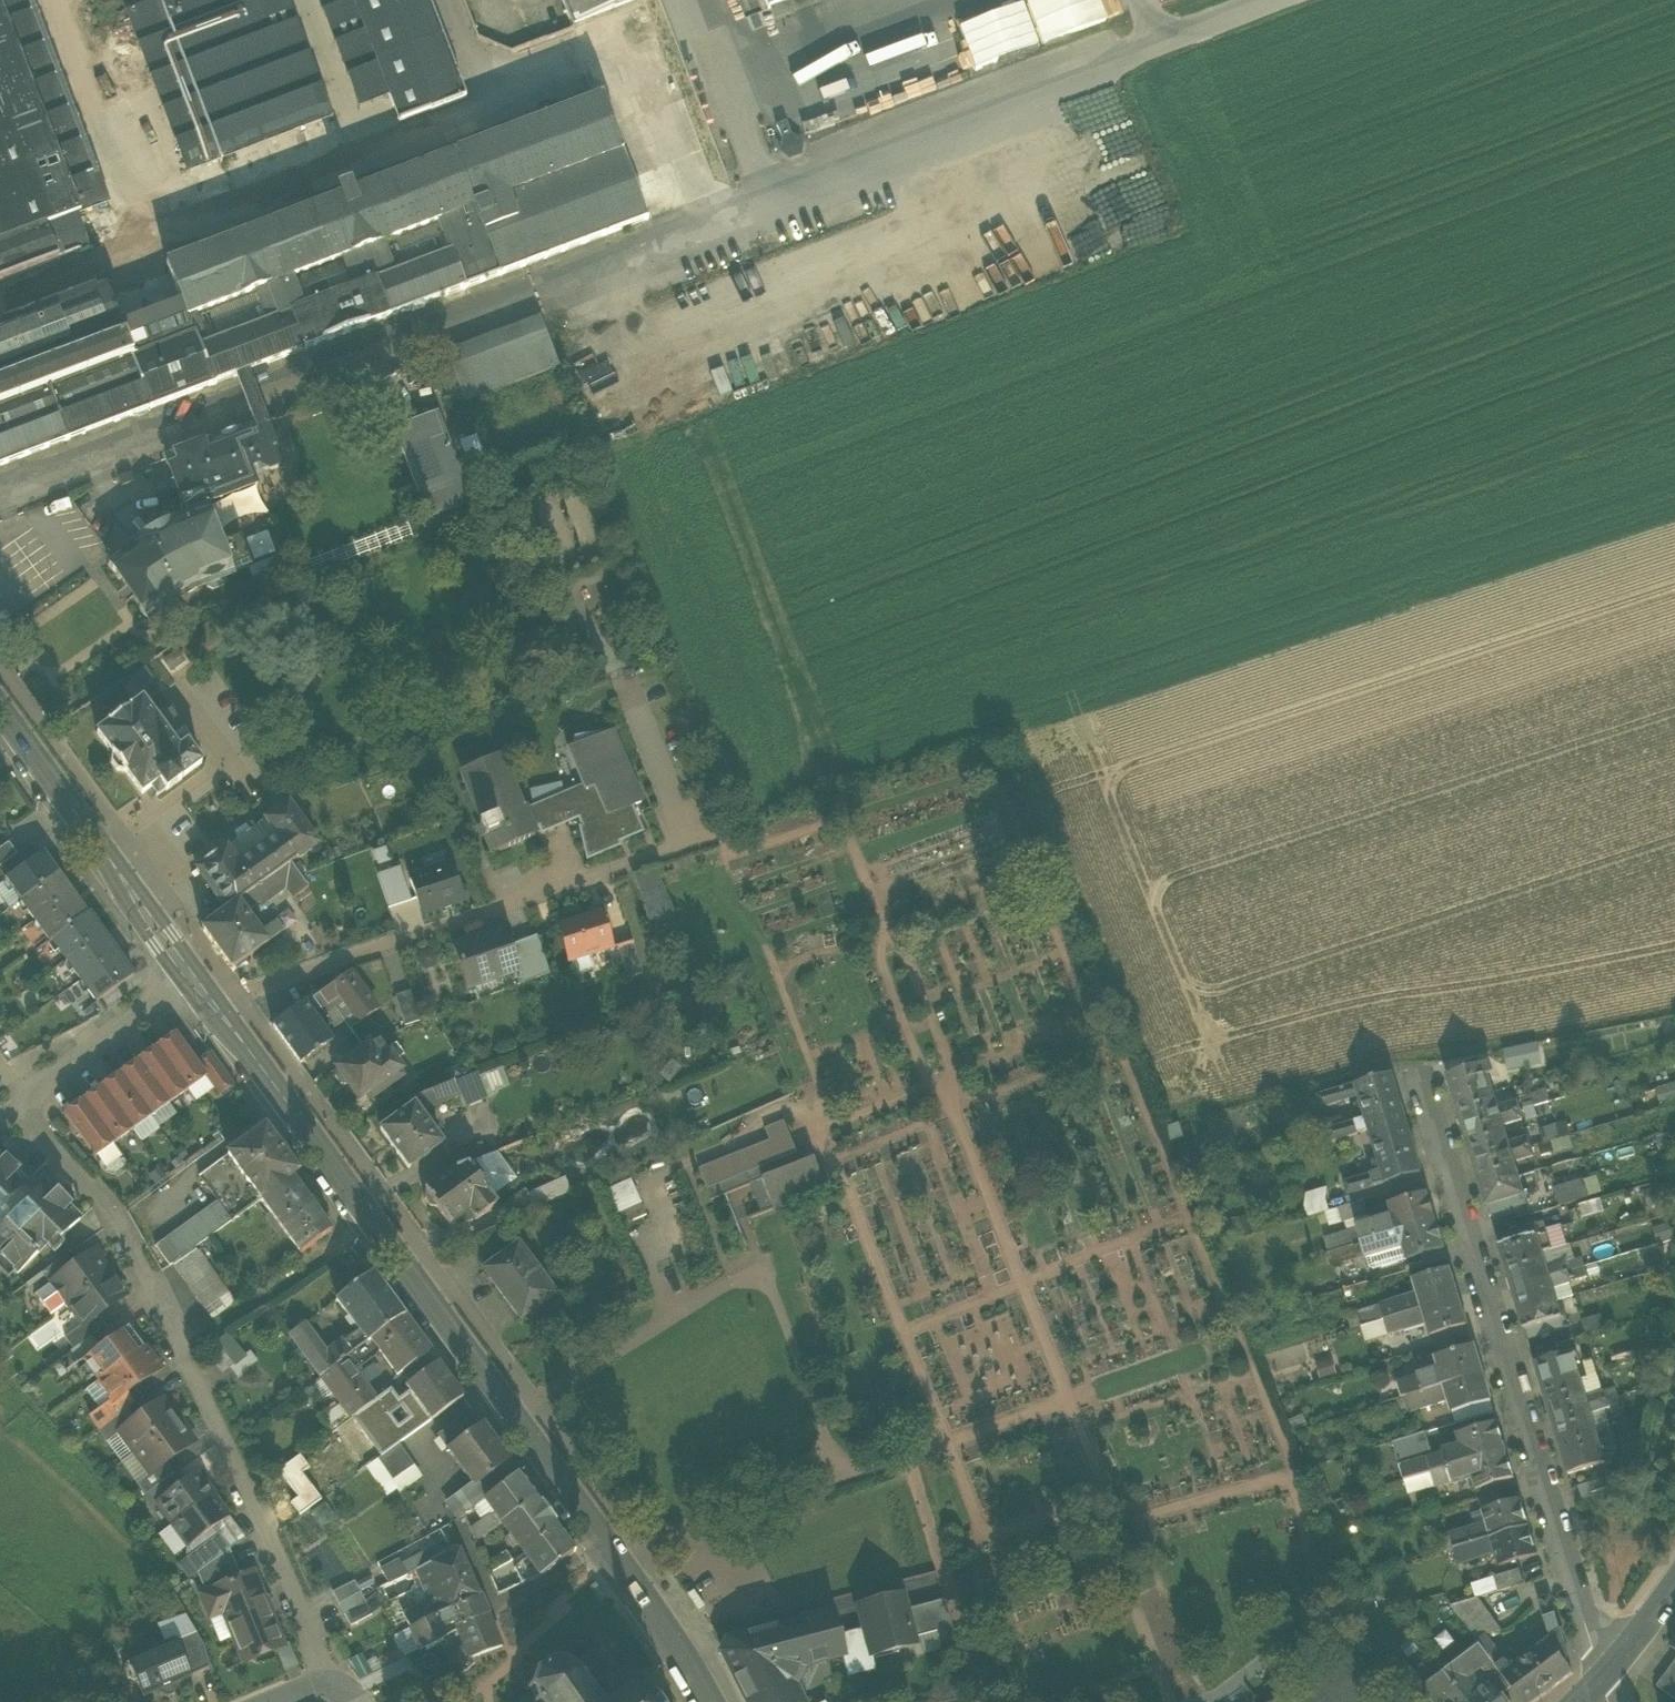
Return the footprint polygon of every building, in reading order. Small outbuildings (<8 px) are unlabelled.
[(77,214),(106,204),(29,0),(0,0),(0,13),(77,214)] [(190,172),(220,161),(158,0),(124,0),(190,172)] [(303,129),(254,0),(158,0),(220,161),(303,129)] [(303,129),(332,118),(287,0),(254,0),(303,129)] [(352,0),(318,0),(359,108),(389,96),(352,0)] [(428,0),(352,0),(389,96),(399,122),(399,123),(465,98),(428,0)] [(477,38),(512,54),(575,30),(572,22),(563,0),(462,0),(477,38)] [(572,22),(632,0),(563,0),(572,22)] [(768,10),(793,0),(764,0),(768,10)] [(1026,2),(1042,45),(1106,21),(1098,0),(1032,0),(1026,2)] [(976,70),(1040,46),(1023,3),(959,28),(976,70)] [(91,249),(77,214),(0,13),(0,284),(91,249)] [(169,273),(108,296),(132,360),(115,366),(134,414),(646,220),(646,221),(648,220),(648,219),(647,219),(631,178),(632,178),(631,176),(622,153),(622,151),(621,152),(621,150),(612,127),(612,126),(611,124),(600,97),(598,98),(599,99),(582,105),(579,106),(564,112),(563,109),(559,110),(561,113),(546,119),(545,118),(543,119),(543,120),(528,126),(528,125),(525,126),(525,127),(510,133),(509,132),(507,133),(507,134),(492,140),(491,139),(489,140),(489,141),(474,146),(473,146),(471,147),(471,148),(456,153),(456,152),(454,153),(454,154),(353,192),(349,184),(338,188),(342,197),(165,264),(169,273)] [(783,151),(789,157),(798,153),(799,145),(798,144),(792,140),(793,140),(786,122),(777,126),(783,141),(784,143),(783,150),(783,151)] [(165,264),(105,288),(108,296),(169,273),(165,264)] [(0,329),(0,465),(0,466),(134,414),(115,366),(132,360),(108,296),(105,288),(0,329)] [(446,353),(452,367),(545,331),(540,317),(446,353)] [(464,400),(465,403),(559,367),(545,331),(452,367),(455,376),(464,400)] [(650,385),(623,397),(606,358),(577,371),(606,436),(662,411),(650,385)] [(464,400),(455,376),(440,382),(449,406),(464,400)] [(405,454),(429,517),(467,502),(435,418),(382,438),(390,460),(405,454)] [(167,459),(186,510),(205,505),(202,497),(229,486),(228,485),(254,476),(268,470),(270,471),(278,468),(282,460),(279,451),(277,450),(266,421),(255,426),(167,459)] [(468,467),(487,460),(477,435),(459,441),(468,467)] [(202,497),(205,505),(257,485),(254,476),(228,485),(229,486),(202,497)] [(257,485),(205,505),(217,537),(227,527),(242,518),(255,515),(272,515),(262,501),(257,485)] [(217,537),(205,505),(186,510),(161,519),(165,530),(146,540),(111,565),(110,564),(107,566),(108,567),(119,582),(124,578),(142,602),(140,605),(139,608),(140,611),(141,613),(144,616),(147,617),(151,617),(152,617),(180,597),(185,596),(191,594),(195,591),(199,587),(206,585),(207,588),(213,591),(223,587),(226,581),(225,578),(231,575),(248,568),(239,543),(221,549),(217,537)] [(165,530),(161,519),(141,527),(146,540),(165,530)] [(267,531),(245,539),(254,561),(275,553),(267,531)] [(274,558),(248,568),(256,588),(282,578),(274,558)] [(119,582),(140,611),(139,608),(140,605),(142,602),(124,578),(119,582)] [(165,662),(171,670),(184,661),(178,652),(165,662)] [(127,710),(125,707),(124,706),(122,707),(109,716),(108,718),(108,720),(110,722),(108,724),(109,724),(97,733),(112,754),(111,754),(112,756),(111,763),(117,771),(124,772),(125,773),(126,773),(141,794),(151,788),(159,782),(165,790),(166,791),(181,780),(180,779),(201,763),(187,744),(179,750),(170,739),(183,730),(169,711),(157,720),(142,700),(130,709),(129,708),(127,710)] [(46,715),(54,726),(65,718),(58,707),(46,715)] [(191,741),(183,730),(170,739),(179,750),(187,744),(191,741)] [(582,830),(588,856),(616,844),(615,841),(618,840),(639,831),(629,806),(641,801),(615,738),(614,738),(612,733),(605,736),(605,734),(604,732),(573,738),(575,746),(576,748),(569,751),(582,781),(586,790),(587,791),(576,796),(575,792),(565,796),(565,794),(565,793),(564,793),(561,785),(536,790),(530,791),(534,807),(534,809),(525,813),(531,827),(540,823),(543,830),(579,815),(585,829),(582,830)] [(487,837),(494,853),(535,836),(531,827),(525,813),(525,812),(523,808),(521,809),(499,757),(462,772),(484,825),(480,827),(484,838),(487,837)] [(157,796),(165,790),(159,782),(151,788),(157,796)] [(265,820),(277,837),(295,861),(312,849),(317,845),(288,804),(265,820)] [(265,820),(226,848),(238,865),(277,837),(265,820)] [(277,837),(238,865),(255,889),(290,864),(291,864),(295,861),(277,837)] [(18,855),(8,842),(0,848),(0,868),(18,855)] [(312,849),(315,853),(320,850),(317,845),(312,849)] [(18,855),(0,868),(0,874),(6,882),(8,881),(7,879),(38,857),(30,846),(18,855)] [(237,902),(255,889),(238,865),(226,848),(196,870),(226,911),(238,903),(237,902)] [(20,902),(22,900),(57,875),(42,854),(38,857),(7,879),(8,881),(15,890),(13,891),(20,902)] [(237,902),(238,903),(245,913),(258,904),(260,908),(285,890),(292,900),(308,888),(299,876),(291,864),(290,864),(255,889),(237,902)] [(425,872),(409,877),(421,912),(463,898),(451,866),(426,874),(425,872)] [(411,900),(400,867),(377,875),(389,908),(411,900)] [(636,878),(650,921),(669,914),(654,871),(636,878)] [(35,922),(37,921),(72,895),(57,875),(22,900),(29,910),(27,912),(35,922)] [(6,882),(0,886),(0,896),(9,910),(20,902),(13,891),(15,890),(8,881),(6,882)] [(49,943),(54,939),(87,916),(72,895),(37,921),(44,930),(41,932),(49,943)] [(260,933),(245,913),(238,903),(226,911),(202,929),(213,944),(212,945),(219,954),(220,954),(231,969),(234,967),(267,943),(260,933)] [(558,927),(568,961),(589,954),(612,947),(602,913),(574,921),(575,922),(558,927)] [(66,961),(68,960),(103,934),(89,914),(87,916),(54,939),(61,949),(58,951),(66,961)] [(277,921),(260,933),(267,943),(284,931),(277,921)] [(453,947),(466,988),(518,970),(520,970),(512,945),(506,929),(453,947)] [(80,982),(83,980),(118,955),(103,934),(68,960),(75,970),(73,971),(80,982)] [(518,970),(523,984),(550,974),(537,936),(512,945),(520,970),(518,970)] [(617,947),(627,977),(642,972),(632,942),(617,947)] [(589,954),(568,961),(573,976),(594,969),(589,954)] [(133,976),(118,955),(83,980),(90,990),(88,992),(96,1003),(133,976)] [(327,1007),(331,1004),(341,997),(360,1023),(377,1010),(350,973),(319,995),(327,1007)] [(395,997),(405,1026),(420,1021),(410,992),(395,997)] [(321,1011),(327,1007),(319,995),(305,1005),(314,1017),(321,1011)] [(350,1030),(360,1023),(341,997),(331,1004),(350,1030)] [(330,1040),(323,1030),(314,1017),(305,1005),(305,1004),(273,1027),(300,1065),(332,1043),(336,1040),(333,1037),(330,1040)] [(331,1025),(321,1011),(314,1017),(323,1030),(331,1025)] [(175,1034),(156,1047),(187,1091),(206,1077),(196,1063),(175,1034)] [(366,1096),(377,1088),(401,1071),(379,1041),(368,1046),(364,1049),(336,1069),(337,1071),(335,1073),(335,1077),(341,1085),(345,1086),(347,1085),(348,1087),(359,1101),(366,1096)] [(1532,1046),(1536,1064),(1541,1062),(1537,1044),(1532,1046)] [(1505,1051),(1509,1069),(1536,1064),(1532,1046),(1505,1051)] [(156,1047),(138,1060),(169,1104),(187,1091),(156,1047)] [(215,1089),(220,1096),(234,1086),(210,1053),(196,1063),(206,1077),(215,1089)] [(671,1059),(657,1074),(668,1084),(682,1069),(671,1059)] [(138,1060),(119,1074),(151,1117),(169,1104),(138,1060)] [(1461,1066),(1463,1071),(1478,1066),(1477,1061),(1461,1066)] [(1489,1063),(1478,1066),(1463,1071),(1447,1076),(1456,1104),(1493,1093),(1487,1076),(1493,1074),(1489,1063)] [(502,1066),(479,1076),(488,1099),(509,1086),(502,1066)] [(404,1077),(401,1071),(377,1088),(381,1094),(404,1077)] [(458,1097),(463,1109),(488,1099),(479,1076),(477,1073),(453,1082),(459,1097),(458,1097)] [(119,1074),(101,1087),(132,1131),(151,1117),(119,1074)] [(1392,1074),(1356,1085),(1359,1096),(1366,1119),(1368,1125),(1404,1114),(1392,1074)] [(215,1089),(206,1077),(187,1091),(196,1103),(215,1089)] [(408,1101),(412,1107),(414,1106),(419,1113),(458,1097),(459,1097),(453,1082),(408,1101)] [(1656,1089),(1662,1107),(1674,1103),(1674,1083),(1656,1089)] [(1321,1107),(1359,1096),(1356,1085),(1318,1096),(1321,1107)] [(101,1087),(82,1100),(114,1144),(132,1131),(101,1087)] [(377,1088),(366,1096),(370,1102),(381,1094),(377,1088)] [(1539,1093),(1531,1095),(1533,1102),(1534,1107),(1550,1102),(1547,1089),(1539,1091),(1539,1093)] [(1493,1093),(1497,1108),(1503,1106),(1499,1091),(1493,1093)] [(1463,1128),(1500,1117),(1497,1108),(1493,1093),(1456,1104),(1463,1128)] [(1521,1098),(1523,1105),(1533,1102),(1531,1095),(1521,1098)] [(95,1158),(114,1144),(82,1100),(63,1114),(95,1158)] [(1517,1102),(1503,1106),(1497,1108),(1500,1117),(1520,1111),(1517,1102)] [(1534,1107),(1533,1102),(1523,1105),(1527,1119),(1537,1116),(1534,1107)] [(169,1104),(151,1117),(159,1128),(177,1115),(169,1104)] [(442,1145),(419,1113),(414,1106),(412,1107),(380,1130),(391,1145),(390,1145),(397,1155),(408,1169),(442,1145)] [(1520,1111),(1500,1117),(1502,1126),(1522,1120),(1520,1111)] [(1421,1172),(1404,1114),(1368,1125),(1369,1130),(1382,1172),(1385,1183),(1421,1172)] [(1317,1124),(1320,1133),(1328,1130),(1344,1125),(1342,1116),(1326,1121),(1317,1124)] [(151,1117),(132,1131),(141,1143),(160,1130),(159,1128),(151,1117)] [(1505,1135),(1502,1126),(1500,1117),(1463,1128),(1469,1146),(1505,1135)] [(1332,1141),(1369,1130),(1368,1125),(1366,1119),(1344,1125),(1328,1130),(1332,1141)] [(761,1181),(773,1210),(825,1190),(812,1158),(799,1163),(783,1122),(764,1129),(769,1142),(699,1170),(706,1189),(707,1189),(711,1199),(710,1199),(711,1201),(724,1196),(726,1195),(749,1186),(761,1181)] [(1180,1122),(1166,1127),(1172,1142),(1185,1137),(1180,1122)] [(1544,1128),(1548,1142),(1551,1141),(1561,1138),(1557,1125),(1544,1128)] [(228,1155),(261,1200),(290,1178),(298,1173),(265,1128),(228,1155)] [(1508,1144),(1505,1135),(1469,1146),(1474,1164),(1511,1153),(1508,1144)] [(1561,1138),(1551,1141),(1555,1155),(1574,1150),(1570,1135),(1561,1138)] [(1528,1138),(1508,1144),(1511,1153),(1531,1147),(1528,1138)] [(450,1157),(455,1170),(473,1162),(478,1160),(473,1146),(450,1157)] [(1531,1147),(1511,1153),(1514,1162),(1533,1156),(1531,1147)] [(487,1191),(492,1198),(516,1180),(497,1153),(493,1154),(508,1176),(487,1191)] [(1518,1177),(1514,1162),(1511,1153),(1474,1164),(1481,1188),(1518,1177)] [(493,1154),(473,1162),(482,1175),(478,1178),(487,1191),(508,1176),(493,1154)] [(17,1275),(56,1236),(60,1240),(80,1220),(68,1209),(71,1206),(59,1195),(56,1197),(45,1185),(34,1195),(25,1186),(26,1185),(15,1173),(17,1171),(5,1159),(3,1162),(0,1159),(0,1257),(17,1275)] [(492,1198),(487,1191),(478,1178),(482,1175),(473,1162),(455,1170),(425,1192),(425,1193),(424,1199),(430,1207),(437,1208),(449,1225),(462,1216),(469,1211),(474,1217),(476,1220),(497,1205),(492,1198)] [(597,1182),(603,1195),(631,1183),(625,1169),(597,1182)] [(1348,1194),(1385,1183),(1382,1172),(1344,1183),(1348,1194)] [(1597,1176),(1582,1181),(1587,1197),(1602,1193),(1597,1176)] [(1523,1194),(1518,1177),(1481,1188),(1487,1206),(1524,1195),(1523,1194)] [(306,1200),(290,1178),(261,1200),(300,1254),(330,1232),(314,1209),(317,1207),(310,1198),(306,1200)] [(564,1178),(528,1194),(538,1207),(571,1193),(564,1178)] [(749,1186),(761,1215),(773,1210),(761,1181),(749,1186)] [(1556,1188),(1560,1205),(1587,1197),(1582,1181),(1556,1188)] [(603,1195),(612,1215),(640,1202),(631,1183),(603,1195)] [(1665,1183),(1643,1191),(1648,1208),(1671,1200),(1665,1183)] [(1307,1217),(1317,1214),(1330,1210),(1327,1199),(1328,1187),(1307,1193),(1304,1207),(1307,1217)] [(504,1206),(513,1218),(538,1207),(528,1194),(525,1190),(504,1206)] [(1529,1192),(1523,1194),(1524,1195),(1487,1206),(1490,1216),(1532,1203),(1529,1192)] [(1389,1205),(1393,1217),(1398,1232),(1436,1220),(1428,1193),(1389,1205)] [(1600,1199),(1579,1205),(1582,1218),(1604,1212),(1600,1199)] [(1339,1208),(1343,1223),(1369,1215),(1365,1200),(1339,1208)] [(221,1229),(232,1222),(217,1202),(207,1209),(221,1229)] [(612,1215),(618,1228),(646,1216),(640,1202),(612,1215)] [(1321,1229),(1343,1223),(1339,1208),(1330,1210),(1317,1214),(1321,1229)] [(211,1237),(221,1229),(207,1209),(197,1217),(211,1237)] [(469,1211),(462,1216),(466,1223),(474,1217),(469,1211)] [(1343,1223),(1346,1232),(1357,1229),(1356,1228),(1372,1223),(1369,1215),(1343,1223)] [(201,1244),(211,1237),(197,1217),(186,1224),(201,1244)] [(1361,1243),(1398,1232),(1393,1217),(1372,1223),(1356,1228),(1357,1229),(1361,1243)] [(1436,1220),(1398,1232),(1403,1247),(1406,1260),(1444,1249),(1436,1220)] [(1544,1222),(1538,1224),(1542,1235),(1536,1236),(1541,1253),(1549,1251),(1552,1250),(1546,1230),(1544,1222)] [(1670,1222),(1652,1227),(1656,1243),(1674,1239),(1670,1222)] [(190,1252),(201,1244),(186,1224),(176,1232),(190,1252)] [(475,1235),(488,1253),(512,1236),(503,1224),(475,1235)] [(1496,1237),(1499,1246),(1536,1235),(1536,1236),(1542,1235),(1538,1224),(1496,1237)] [(1562,1225),(1546,1230),(1552,1250),(1567,1246),(1562,1225)] [(1361,1243),(1357,1229),(1346,1232),(1324,1238),(1329,1253),(1360,1243),(1361,1243)] [(180,1259),(190,1252),(176,1232),(166,1239),(180,1259)] [(1365,1259),(1367,1258),(1403,1247),(1398,1232),(1361,1243),(1360,1243),(1364,1256),(1365,1259)] [(1541,1253),(1536,1236),(1536,1235),(1499,1246),(1504,1265),(1541,1253)] [(170,1267),(180,1259),(166,1239),(155,1247),(170,1267)] [(1364,1256),(1360,1243),(1329,1253),(1333,1266),(1364,1256)] [(483,1271),(519,1321),(555,1295),(518,1245),(495,1262),(483,1271)] [(1552,1250),(1549,1251),(1554,1266),(1566,1263),(1575,1260),(1571,1245),(1567,1246),(1552,1250)] [(1406,1260),(1403,1247),(1367,1258),(1369,1267),(1375,1269),(1406,1260)] [(174,1267),(181,1277),(204,1262),(197,1251),(174,1267)] [(1541,1253),(1546,1269),(1554,1266),(1549,1251),(1541,1253)] [(66,1272),(50,1284),(65,1306),(68,1304),(110,1274),(100,1261),(101,1257),(98,1253),(94,1252),(88,1256),(83,1259),(78,1263),(73,1266),(68,1271),(66,1272)] [(1512,1289),(1548,1277),(1546,1269),(1541,1253),(1504,1265),(1512,1289)] [(1566,1263),(1568,1271),(1585,1266),(1582,1258),(1575,1260),(1566,1263)] [(348,1269),(359,1284),(372,1274),(361,1260),(348,1269)] [(50,1284),(66,1272),(58,1261),(42,1273),(50,1284)] [(181,1277),(189,1288),(212,1272),(204,1262),(181,1277)] [(1566,1263),(1554,1266),(1546,1269),(1548,1277),(1568,1271),(1566,1263)] [(1588,1276),(1585,1266),(1568,1271),(1571,1280),(1588,1276)] [(1413,1281),(1417,1293),(1421,1308),(1459,1297),(1451,1269),(1413,1281)] [(1568,1271),(1548,1277),(1551,1286),(1571,1280),(1568,1271)] [(189,1288),(196,1298),(219,1282),(212,1272),(189,1288)] [(125,1295),(110,1274),(68,1304),(83,1325),(84,1326),(98,1315),(125,1295)] [(336,1301),(360,1335),(367,1344),(371,1341),(404,1317),(372,1274),(359,1284),(336,1301)] [(1556,1301),(1551,1286),(1548,1277),(1512,1289),(1519,1312),(1556,1301)] [(1571,1280),(1551,1286),(1556,1301),(1576,1296),(1571,1280)] [(196,1298),(204,1309),(227,1293),(219,1282),(196,1298)] [(51,1316),(65,1306),(50,1284),(35,1294),(51,1316)] [(1359,1300),(1355,1287),(1345,1290),(1349,1303),(1359,1300)] [(204,1309),(211,1319),(234,1303),(227,1293),(204,1309)] [(1384,1319),(1421,1308),(1417,1293),(1395,1300),(1380,1305),(1384,1319)] [(1459,1297),(1421,1308),(1426,1324),(1430,1336),(1468,1325),(1459,1297)] [(1561,1318),(1556,1301),(1519,1312),(1524,1330),(1561,1319),(1561,1318)] [(1282,1309),(1287,1325),(1301,1321),(1296,1305),(1282,1309)] [(1357,1312),(1362,1326),(1367,1325),(1384,1319),(1380,1305),(1357,1312)] [(1404,1331),(1426,1324),(1421,1308),(1384,1319),(1389,1335),(1404,1330),(1404,1331)] [(92,1336),(106,1326),(98,1315),(84,1326),(83,1325),(65,1338),(73,1350),(70,1352),(78,1363),(82,1360),(99,1347),(92,1337),(92,1336)] [(1583,1320),(1587,1336),(1605,1331),(1601,1315),(1583,1320)] [(1566,1316),(1561,1318),(1561,1319),(1524,1330),(1527,1340),(1570,1327),(1566,1316)] [(404,1317),(371,1341),(378,1350),(397,1376),(429,1352),(404,1317)] [(1371,1340),(1389,1335),(1384,1319),(1367,1325),(1371,1340)] [(321,1377),(336,1366),(325,1352),(305,1324),(290,1334),(321,1377)] [(98,1381),(144,1348),(144,1347),(129,1326),(99,1347),(82,1360),(86,1365),(80,1370),(88,1381),(94,1377),(98,1381)] [(218,1346),(233,1364),(244,1354),(227,1335),(216,1344),(218,1346)] [(347,1336),(325,1352),(336,1366),(345,1360),(367,1344),(360,1335),(354,1339),(352,1336),(347,1336)] [(1558,1358),(1577,1353),(1573,1340),(1554,1346),(1558,1358)] [(377,1356),(378,1350),(371,1341),(367,1344),(345,1360),(354,1373),(377,1356)] [(208,1355),(222,1372),(233,1364),(218,1346),(208,1355)] [(1436,1358),(1440,1370),(1444,1385),(1482,1373),(1474,1346),(1436,1358)] [(153,1360),(144,1348),(98,1381),(113,1402),(113,1403),(126,1393),(160,1369),(153,1360)] [(1615,1357),(1618,1365),(1639,1359),(1637,1350),(1615,1357)] [(229,1368),(237,1378),(258,1362),(249,1352),(229,1368)] [(1535,1365),(1538,1375),(1575,1364),(1575,1365),(1580,1363),(1577,1353),(1558,1358),(1535,1365)] [(1333,1358),(1316,1364),(1321,1381),(1338,1375),(1333,1358)] [(1575,1365),(1580,1382),(1597,1377),(1592,1359),(1580,1363),(1575,1365)] [(347,1412),(351,1418),(352,1417),(374,1401),(365,1388),(357,1377),(354,1373),(345,1360),(336,1366),(321,1377),(323,1379),(336,1397),(341,1404),(347,1412)] [(437,1363),(405,1387),(409,1392),(430,1421),(463,1398),(437,1363)] [(374,1364),(357,1377),(365,1388),(382,1375),(374,1364)] [(1580,1382),(1575,1365),(1575,1364),(1538,1375),(1543,1393),(1580,1382)] [(1440,1370),(1418,1376),(1422,1391),(1444,1385),(1440,1370)] [(1482,1373),(1444,1385),(1449,1401),(1453,1413),(1491,1401),(1482,1373)] [(1407,1396),(1422,1391),(1418,1376),(1397,1383),(1402,1398),(1408,1396),(1407,1396)] [(1601,1392),(1597,1377),(1580,1382),(1585,1397),(1601,1392)] [(336,1397),(323,1379),(314,1386),(327,1404),(336,1397)] [(98,1381),(85,1390),(101,1411),(113,1402),(98,1381)] [(1551,1417),(1587,1406),(1585,1397),(1580,1382),(1543,1393),(1551,1417)] [(1427,1407),(1449,1401),(1444,1385),(1422,1391),(1407,1396),(1408,1396),(1412,1411),(1427,1407)] [(398,1444),(430,1421),(409,1392),(399,1399),(391,1388),(374,1401),(352,1417),(381,1457),(398,1444)] [(1607,1400),(1610,1408),(1619,1405),(1616,1397),(1617,1397),(1614,1388),(1604,1391),(1607,1400)] [(1601,1392),(1585,1397),(1587,1406),(1607,1400),(1604,1391),(1601,1392)] [(134,1420),(127,1410),(131,1407),(134,1404),(126,1393),(113,1403),(113,1402),(101,1411),(93,1416),(101,1428),(98,1431),(106,1442),(120,1432),(120,1431),(134,1420)] [(120,1432),(135,1453),(178,1421),(163,1400),(134,1420),(120,1431),(120,1432)] [(1607,1400),(1587,1406),(1590,1414),(1606,1410),(1610,1408),(1607,1400)] [(1453,1413),(1456,1423),(1494,1412),(1491,1401),(1453,1413)] [(347,1412),(341,1404),(324,1416),(330,1425),(347,1412)] [(1595,1430),(1590,1414),(1587,1406),(1551,1417),(1558,1441),(1595,1430)] [(452,1420),(464,1437),(482,1424),(470,1407),(452,1420)] [(1606,1410),(1590,1414),(1595,1430),(1609,1426),(1611,1425),(1606,1410)] [(434,1433),(447,1450),(464,1437),(452,1420),(434,1433)] [(194,1443),(178,1421),(135,1453),(150,1473),(151,1474),(166,1464),(194,1443)] [(1459,1434),(1463,1446),(1467,1462),(1505,1450),(1503,1444),(1504,1444),(1497,1423),(1459,1434)] [(471,1483),(474,1488),(510,1462),(482,1424),(464,1437),(447,1450),(471,1483)] [(1609,1426),(1595,1430),(1603,1457),(1617,1453),(1609,1426)] [(1595,1430),(1558,1441),(1566,1468),(1603,1457),(1595,1430)] [(121,1463),(135,1453),(120,1432),(106,1442),(121,1463)] [(1393,1442),(1400,1465),(1433,1455),(1426,1432),(1393,1442)] [(377,1460),(392,1480),(414,1465),(398,1444),(381,1457),(377,1460)] [(1443,1452),(1448,1467),(1467,1462),(1463,1446),(1443,1452)] [(1505,1450),(1467,1462),(1472,1478),(1476,1490),(1514,1478),(1508,1457),(1507,1457),(1505,1450)] [(1431,1473),(1448,1467),(1443,1452),(1433,1455),(1400,1465),(1405,1481),(1413,1479),(1412,1478),(1431,1473)] [(135,1453),(121,1463),(136,1483),(150,1473),(135,1453)] [(1605,1464),(1603,1457),(1566,1468),(1568,1475),(1605,1464)] [(366,1468),(381,1489),(392,1480),(377,1460),(366,1468)] [(483,1500),(519,1474),(510,1462),(474,1488),(471,1483),(458,1493),(470,1510),(471,1509),(483,1500)] [(1467,1462),(1448,1467),(1452,1483),(1453,1484),(1472,1478),(1467,1462)] [(180,1470),(174,1474),(166,1464),(151,1474),(150,1473),(136,1483),(145,1495),(155,1488),(163,1499),(188,1480),(180,1470)] [(423,1478),(414,1465),(392,1480),(381,1489),(388,1497),(397,1490),(400,1494),(423,1478)] [(1435,1488),(1452,1483),(1448,1467),(1431,1473),(1435,1487),(1435,1488)] [(1413,1479),(1416,1492),(1435,1487),(1431,1473),(1412,1478),(1413,1479)] [(494,1514),(501,1524),(536,1498),(535,1497),(519,1474),(483,1500),(494,1514)] [(1608,1477),(1612,1490),(1624,1487),(1620,1474),(1608,1477)] [(158,1502),(173,1524),(213,1495),(208,1489),(206,1490),(195,1475),(188,1480),(163,1499),(158,1502)] [(1578,1487),(1582,1499),(1612,1490),(1608,1477),(1578,1487)] [(445,1502),(457,1519),(470,1510),(458,1493),(445,1502)] [(1479,1499),(1482,1511),(1506,1503),(1503,1493),(1479,1499)] [(229,1517),(213,1495),(173,1524),(189,1546),(214,1528),(229,1517)] [(536,1497),(535,1497),(536,1498),(558,1529),(559,1528),(536,1497)] [(558,1529),(536,1498),(501,1524),(523,1554),(558,1529)] [(1482,1511),(1486,1523),(1490,1538),(1529,1526),(1520,1499),(1506,1503),(1482,1511)] [(494,1514),(483,1500),(471,1509),(480,1521),(488,1515),(490,1517),(494,1514)] [(1486,1523),(1482,1511),(1472,1514),(1476,1526),(1486,1523)] [(480,1521),(476,1524),(485,1536),(501,1524),(494,1514),(490,1517),(488,1515),(480,1521)] [(245,1538),(229,1517),(214,1528),(219,1534),(229,1549),(245,1538)] [(1454,1549),(1490,1538),(1486,1523),(1476,1526),(1449,1534),(1450,1537),(1454,1549)] [(189,1546),(173,1524),(158,1534),(174,1556),(189,1546)] [(474,1541),(485,1536),(476,1524),(468,1529),(474,1541)] [(1529,1526),(1490,1538),(1495,1553),(1499,1566),(1518,1560),(1537,1554),(1529,1526)] [(219,1534),(214,1528),(189,1546),(186,1558),(219,1534)] [(523,1554),(528,1560),(540,1577),(575,1552),(558,1529),(523,1554)] [(186,1558),(197,1573),(229,1549),(219,1534),(186,1558)] [(1441,1540),(1445,1552),(1454,1549),(1450,1537),(1441,1540)] [(1458,1564),(1495,1553),(1490,1538),(1454,1549),(1458,1564)] [(436,1548),(402,1566),(407,1576),(416,1571),(416,1570),(441,1559),(436,1548)] [(198,1573),(206,1593),(242,1578),(230,1549),(198,1573)] [(460,1551),(441,1559),(416,1570),(416,1571),(422,1586),(449,1576),(451,1582),(469,1574),(460,1551)] [(188,1579),(197,1573),(186,1558),(177,1565),(188,1579)] [(389,1585),(407,1576),(402,1566),(399,1560),(381,1570),(389,1585)] [(522,1585),(540,1577),(528,1560),(515,1569),(522,1585)] [(485,1567),(488,1574),(498,1568),(494,1562),(485,1567)] [(501,1575),(498,1568),(488,1574),(490,1580),(501,1575)] [(1340,1571),(1343,1583),(1351,1581),(1347,1569),(1340,1571)] [(1493,1577),(1498,1592),(1525,1584),(1521,1569),(1493,1577)] [(234,1637),(245,1663),(276,1650),(284,1647),(254,1573),(242,1578),(206,1593),(201,1594),(211,1618),(224,1613),(234,1637)] [(479,1596),(469,1574),(451,1582),(449,1576),(422,1586),(432,1607),(435,1615),(479,1596)] [(1498,1592),(1493,1577),(1473,1583),(1477,1598),(1498,1592)] [(332,1593),(338,1604),(360,1593),(354,1582),(332,1593)] [(338,1604),(344,1615),(366,1604),(360,1593),(338,1604)] [(901,1595),(865,1604),(867,1610),(862,1618),(864,1628),(872,1658),(873,1657),(898,1651),(914,1646),(912,1638),(905,1610),(901,1595)] [(479,1596),(435,1615),(441,1629),(454,1623),(456,1627),(487,1616),(479,1596)] [(1550,1636),(1551,1639),(1561,1632),(1550,1597),(1539,1600),(1544,1615),(1548,1613),(1549,1617),(1545,1618),(1549,1632),(1554,1631),(1555,1635),(1550,1636)] [(1451,1606),(1477,1641),(1485,1635),(1501,1631),(1477,1598),(1451,1606)] [(937,1632),(939,1642),(955,1638),(944,1600),(905,1610),(912,1638),(937,1632)] [(372,1615),(366,1604),(344,1615),(350,1627),(372,1615)] [(403,1614),(410,1628),(435,1615),(432,1607),(426,1611),(422,1604),(403,1614)] [(858,1606),(862,1618),(867,1610),(865,1604),(858,1606)] [(808,1619),(812,1634),(837,1627),(833,1612),(808,1619)] [(157,1625),(165,1643),(175,1640),(176,1642),(197,1633),(185,1613),(157,1625)] [(234,1637),(224,1613),(211,1618),(221,1643),(234,1637)] [(445,1638),(441,1629),(435,1615),(410,1628),(420,1651),(445,1638)] [(501,1648),(487,1616),(456,1627),(465,1650),(470,1661),(472,1660),(501,1648)] [(746,1701),(801,1701),(791,1683),(798,1668),(819,1662),(812,1634),(808,1619),(773,1628),(774,1631),(767,1633),(766,1630),(755,1633),(756,1637),(749,1638),(748,1635),(727,1640),(722,1653),(746,1701)] [(819,1662),(842,1656),(844,1656),(839,1635),(837,1627),(812,1634),(819,1662)] [(420,1651),(410,1628),(393,1636),(403,1659),(420,1651)] [(864,1628),(839,1635),(844,1656),(842,1656),(847,1677),(876,1669),(873,1657),(872,1658),(864,1628)] [(937,1632),(912,1638),(914,1646),(917,1656),(941,1650),(939,1642),(937,1632)] [(1522,1701),(1534,1701),(1573,1673),(1564,1661),(1568,1657),(1561,1632),(1551,1639),(1511,1670),(1503,1676),(1512,1688),(1522,1701)] [(176,1642),(189,1675),(210,1666),(205,1646),(197,1633),(176,1642)] [(1492,1661),(1503,1676),(1511,1670),(1498,1652),(1494,1655),(1491,1651),(1495,1648),(1485,1635),(1477,1641),(1480,1645),(1492,1661)] [(136,1680),(143,1696),(159,1690),(160,1692),(166,1695),(173,1692),(176,1686),(175,1683),(190,1677),(189,1675),(176,1642),(175,1640),(165,1643),(128,1659),(129,1662),(126,1663),(124,1670),(127,1678),(134,1681),(136,1680)] [(288,1645),(284,1647),(276,1650),(285,1673),(298,1667),(288,1645)] [(1444,1672),(1456,1688),(1468,1678),(1484,1667),(1492,1661),(1480,1645),(1448,1668),(1444,1672)] [(654,1693),(655,1691),(650,1689),(648,1694),(631,1691),(629,1685),(625,1686),(626,1692),(622,1695),(618,1689),(621,1686),(619,1683),(618,1684),(616,1671),(599,1646),(570,1667),(568,1665),(569,1660),(565,1658),(564,1664),(551,1663),(550,1658),(545,1660),(547,1664),(536,1672),(532,1669),(529,1673),(534,1676),(530,1688),(525,1689),(525,1693),(530,1693),(531,1696),(523,1701),(660,1701),(654,1693)] [(474,1664),(472,1660),(470,1661),(465,1650),(427,1681),(437,1694),(474,1664)] [(898,1651),(873,1657),(876,1669),(901,1663),(898,1651)] [(349,1659),(359,1679),(371,1673),(361,1653),(349,1659)] [(1438,1654),(1433,1657),(1444,1672),(1448,1668),(1438,1654)] [(1440,1675),(1444,1672),(1433,1657),(1433,1658),(1424,1665),(1429,1672),(1440,1675)] [(1494,1682),(1503,1695),(1512,1688),(1503,1676),(1492,1661),(1484,1667),(1489,1674),(1489,1675),(1494,1682)] [(1673,1665),(1665,1675),(1674,1683),(1674,1666),(1673,1665)] [(1444,1697),(1456,1688),(1444,1672),(1440,1675),(1421,1689),(1431,1701),(1437,1701),(1444,1697)] [(1665,1675),(1657,1686),(1674,1699),(1674,1683),(1665,1675)] [(1468,1678),(1456,1688),(1467,1701),(1468,1701),(1479,1693),(1468,1678)] [(1479,1693),(1468,1701),(1503,1701),(1500,1698),(1490,1685),(1479,1693)] [(1456,1688),(1437,1701),(1467,1701),(1456,1688)]
